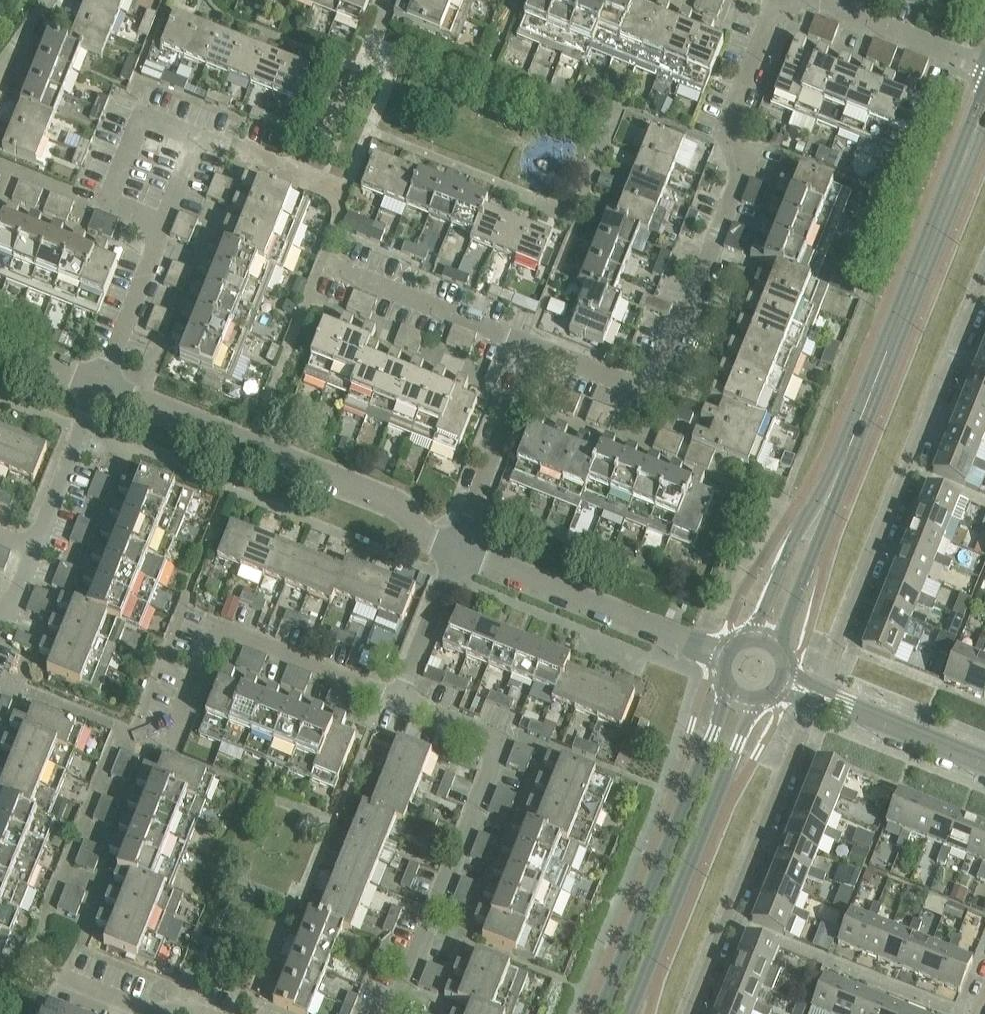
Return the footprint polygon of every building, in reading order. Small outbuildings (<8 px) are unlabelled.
[(87,1),(121,15),(127,0),(87,0),(87,1)] [(313,7),(336,16),(342,0),(316,0),(313,7)] [(336,16),(360,26),(371,0),(342,0),(336,16)] [(416,1),(468,21),(476,0),(414,0),(416,1)] [(541,48),(560,0),(532,0),(517,38),(541,48)] [(569,0),(560,0),(541,48),(563,57),(584,6),(586,0),(574,0),(574,2),(569,0)] [(584,6),(563,57),(585,66),(591,53),(589,52),(610,1),(608,0),(600,0),(596,11),(584,6)] [(622,0),(610,0),(610,1),(589,52),(591,53),(612,61),(632,10),(620,5),(622,0)] [(632,10),(612,61),(634,70),(654,19),(642,14),(648,0),(646,0),(636,0),(632,10)] [(723,0),(712,0),(709,6),(721,10),(725,1),(723,0)] [(121,15),(87,1),(78,24),(112,37),(121,15)] [(468,21),(416,1),(411,13),(398,8),(394,18),(459,44),(468,21)] [(709,6),(698,1),(694,10),(706,15),(709,6)] [(665,23),(670,9),(660,5),(654,19),(634,70),(655,79),(676,27),(665,23)] [(721,10),(709,6),(706,15),(717,20),(721,10)] [(148,12),(143,24),(153,28),(157,16),(148,12)] [(687,32),(692,18),(682,14),(677,28),(676,27),(655,79),(678,88),(699,36),(687,32)] [(161,50),(184,59),(197,25),(174,16),(161,50)] [(816,18),(812,28),(824,33),(828,23),(816,18)] [(709,41),(714,27),(704,23),(699,36),(678,88),(703,98),(723,46),(709,41)] [(839,28),(828,23),(824,33),(836,37),(839,28)] [(112,37),(78,24),(69,45),(69,46),(82,51),(82,52),(102,60),(112,37)] [(153,28),(143,24),(138,36),(148,39),(153,28)] [(220,34),(197,25),(184,59),(207,68),(220,34)] [(824,33),(812,28),(808,37),(820,42),(824,33)] [(836,37),(824,33),(820,42),(832,47),(836,37)] [(242,43),(220,34),(207,68),(229,77),(242,43)] [(48,37),(40,57),(74,71),(82,52),(82,51),(69,46),(69,45),(48,37)] [(797,41),(792,54),(771,106),(793,115),(813,63),(801,59),(807,45),(797,41)] [(874,42),(870,51),(882,56),(886,46),(874,42)] [(265,52),(242,43),(229,77),(251,86),(265,52)] [(897,51),(886,46),(882,56),(894,61),(897,51)] [(824,68),(829,54),(819,50),(814,64),(813,63),(793,115),(815,124),(835,72),(824,68)] [(882,56),(870,51),(866,61),(878,65),(882,56)] [(287,61),(265,52),(251,86),(274,95),(287,61)] [(905,54),(901,64),(913,68),(917,59),(905,54)] [(894,61),(882,56),(878,65),(890,70),(894,61)] [(40,57),(30,82),(64,95),(74,71),(40,57)] [(130,57),(125,69),(135,73),(139,61),(130,57)] [(836,72),(835,72),(815,124),(837,133),(858,81),(846,77),(851,63),(841,59),(836,72)] [(929,64),(917,59),(913,68),(925,73),(929,64)] [(310,70),(287,61),(274,95),(297,104),(310,70)] [(913,68),(901,64),(898,73),(909,78),(913,68)] [(874,72),(863,68),(858,81),(837,133),(860,142),(880,90),(868,85),(874,72)] [(925,73),(913,68),(909,78),(921,83),(925,73)] [(135,73),(125,69),(120,80),(130,84),(135,73)] [(165,74),(161,84),(172,89),(176,79),(165,74)] [(890,94),(896,81),(886,77),(880,90),(860,142),(881,150),(903,99),(890,94)] [(188,84),(176,79),(172,89),(184,93),(188,84)] [(30,82),(21,104),(55,117),(64,95),(30,82)] [(918,90),(908,86),(903,99),(881,150),(906,160),(927,109),(913,103),(918,90)] [(209,92),(205,102),(217,107),(221,97),(209,92)] [(99,97),(95,107),(105,111),(109,101),(99,97)] [(233,102),(221,97),(217,107),(229,111),(233,102)] [(661,102),(656,114),(666,118),(671,106),(661,102)] [(21,104),(12,127),(46,141),(55,117),(21,104)] [(105,111),(95,107),(90,120),(100,124),(105,111)] [(254,110),(250,120),(262,125),(266,115),(254,110)] [(277,119),(266,115),(262,125),(273,129),(277,119)] [(37,164),(46,141),(12,127),(3,150),(37,164)] [(671,130),(668,138),(683,144),(686,136),(671,130)] [(651,131),(641,154),(675,167),(685,144),(683,144),(668,138),(651,131)] [(775,137),(772,145),(779,148),(782,140),(775,137)] [(82,141),(77,153),(87,157),(91,145),(82,141)] [(799,144),(795,153),(801,155),(805,147),(799,144)] [(87,157),(77,153),(72,165),(82,169),(87,157)] [(675,167),(641,154),(633,176),(666,190),(675,167)] [(830,155),(826,166),(836,170),(841,159),(831,155),(830,155)] [(384,200),(398,166),(375,157),(361,191),(384,200)] [(420,175),(398,166),(384,200),(406,209),(420,175)] [(717,171),(707,167),(703,178),(712,182),(717,171)] [(781,182),(777,193),(790,198),(842,218),(851,194),(800,174),(794,188),(781,182)] [(428,218),(442,184),(420,175),(406,209),(428,218)] [(666,190),(633,176),(624,198),(657,212),(666,190)] [(225,181),(216,177),(211,188),(221,192),(225,181)] [(712,182),(703,178),(698,190),(708,194),(712,182)] [(310,204),(246,179),(242,189),(255,194),(250,206),(302,226),(310,204)] [(235,184),(225,181),(221,192),(230,196),(235,184)] [(760,185),(751,181),(746,193),(756,196),(760,185)] [(20,182),(16,192),(28,197),(32,187),(20,182)] [(464,193),(442,184),(428,218),(450,226),(464,193)] [(770,189),(760,185),(756,196),(765,200),(770,189)] [(43,192),(32,187),(28,197),(40,201),(43,192)] [(221,192),(211,188),(207,200),(216,204),(221,192)] [(28,197),(16,192),(12,201),(24,206),(28,197)] [(230,196),(221,192),(216,204),(226,208),(230,196)] [(488,202),(464,193),(450,226),(473,235),(474,236),(484,209),(485,210),(488,202)] [(756,196),(746,193),(742,204),(751,208),(756,196)] [(51,195),(47,205),(59,209),(63,200),(51,195)] [(765,200),(756,196),(751,208),(760,212),(765,200)] [(40,201),(28,197),(24,206),(36,211),(40,201)] [(657,212),(624,198),(615,220),(615,221),(641,231),(640,232),(648,235),(657,212)] [(842,218),(790,198),(785,210),(772,205),(768,215),(781,220),(833,240),(842,218)] [(75,204),(63,200),(59,209),(71,214),(75,204)] [(302,226),(250,206),(237,201),(233,211),(246,216),(241,228),(293,249),(302,226)] [(59,209),(47,205),(44,214),(55,219),(59,209)] [(4,222),(5,223),(0,236),(0,280),(6,283),(27,231),(26,231),(14,226),(20,213),(10,209),(4,222)] [(71,214),(59,209),(55,219),(67,223),(71,214)] [(508,219),(485,210),(484,209),(474,236),(473,235),(473,236),(470,243),(494,253),(508,219)] [(699,215),(690,211),(685,223),(695,227),(699,215)] [(107,218),(96,213),(92,222),(104,227),(107,218)] [(179,214),(175,226),(184,230),(189,218),(179,214)] [(615,220),(607,217),(598,240),(632,253),(640,232),(641,231),(615,221),(615,220)] [(37,235),(42,222),(32,218),(26,231),(27,231),(6,283),(29,292),(49,240),(37,235)] [(119,222),(107,218),(104,227),(115,232),(119,223),(119,222)] [(198,222),(189,218),(184,230),(194,234),(198,222)] [(530,228),(508,219),(494,253),(517,262),(530,228)] [(833,240),(781,220),(776,232),(763,227),(759,237),(772,242),(824,263),(833,240)] [(104,227),(92,222),(88,232),(100,237),(104,227)] [(293,249),(241,228),(228,223),(224,233),(237,238),(232,251),(232,252),(277,270),(276,270),(283,273),(293,249)] [(695,227),(685,223),(680,235),(690,239),(695,227)] [(733,225),(728,237),(738,241),(743,229),(733,225)] [(184,230),(175,226),(170,238),(180,242),(184,230)] [(360,226),(357,236),(368,240),(372,231),(360,226)] [(64,231),(54,227),(49,240),(29,292),(51,301),(72,249),(71,249),(59,244),(64,231)] [(115,232),(104,227),(100,237),(112,241),(115,232)] [(552,237),(530,228),(517,262),(539,271),(552,237)] [(752,233),(743,229),(738,241),(747,245),(752,233)] [(194,234),(184,230),(180,242),(189,245),(194,234)] [(384,236),(372,231),(368,240),(380,245),(384,236)] [(86,240),(76,236),(71,249),(72,249),(51,301),(73,309),(94,258),(93,258),(81,253),(86,240)] [(738,241),(728,237),(724,249),(733,253),(738,241)] [(632,253),(598,240),(589,262),(623,276),(632,253)] [(747,245),(738,241),(733,253),(743,257),(747,245)] [(824,263),(772,242),(768,255),(754,249),(750,259),(777,270),(777,269),(815,284),(824,263)] [(232,251),(219,246),(212,243),(208,253),(221,259),(217,270),(268,291),(276,270),(277,270),(232,252),(232,251)] [(405,244),(401,254),(413,259),(417,249),(405,244)] [(109,249),(99,245),(93,258),(94,258),(73,309),(97,319),(117,268),(103,262),(109,249)] [(429,254),(417,249),(413,259),(425,263),(429,254)] [(547,251),(541,266),(549,269),(555,254),(547,251)] [(662,252),(658,264),(667,268),(672,256),(662,252)] [(580,284),(579,286),(587,289),(588,288),(614,298),(623,276),(589,262),(580,284)] [(173,264),(169,275),(178,279),(183,267),(173,264)] [(667,268),(658,264),(653,276),(662,280),(667,268)] [(217,271),(203,265),(199,276),(213,281),(208,293),(259,313),(268,291),(217,270),(217,271)] [(192,271),(183,267),(178,279),(188,283),(192,271)] [(741,270),(732,267),(727,278),(736,282),(741,270)] [(446,269),(442,279),(453,284),(457,274),(446,269)] [(772,283),(758,277),(754,288),(768,293),(819,313),(829,289),(815,284),(777,269),(777,270),(772,283)] [(751,274),(741,270),(736,282),(746,286),(751,274)] [(470,279),(458,274),(457,274),(453,284),(466,289),(470,279)] [(178,279),(169,275),(164,287),(174,291),(178,279)] [(736,282),(727,278),(722,290),(731,294),(736,282)] [(188,283),(178,279),(174,291),(183,295),(188,283)] [(746,286),(736,282),(731,294),(741,298),(746,286)] [(250,336),(259,313),(208,293),(194,288),(190,298),(204,303),(199,315),(250,336)] [(492,288),(488,297),(499,302),(503,292),(492,288)] [(587,289),(579,311),(612,325),(622,301),(614,298),(588,288),(587,289)] [(515,297),(504,293),(503,292),(499,302),(511,307),(515,297)] [(354,293),(351,302),(362,307),(366,298),(354,293)] [(763,305),(750,300),(746,310),(759,315),(810,336),(819,313),(768,293),(763,305)] [(649,312),(654,300),(644,297),(640,308),(646,311),(649,312)] [(377,302),(366,298),(362,307),(374,312),(377,302)] [(663,304),(654,300),(649,312),(659,316),(663,304)] [(362,307),(351,302),(347,312),(358,317),(362,307)] [(668,320),(673,308),(663,304),(659,316),(668,320)] [(374,312),(362,307),(358,317),(370,321),(374,312)] [(156,308),(151,320),(161,324),(165,312),(156,308)] [(186,310),(182,320),(195,325),(190,338),(241,358),(250,336),(199,315),(186,310)] [(612,325),(579,311),(569,334),(603,348),(612,325)] [(723,315),(714,311),(709,323),(718,326),(723,315)] [(175,316),(165,312),(161,324),(170,327),(175,316)] [(733,319),(723,315),(718,326),(728,330),(733,319)] [(754,327),(741,322),(737,332),(750,337),(801,358),(810,336),(759,315),(754,327)] [(19,317),(15,328),(24,332),(28,321),(19,317)] [(338,333),(324,327),(304,378),(328,388),(349,337),(354,323),(344,319),(338,333)] [(161,324),(151,320),(146,332),(156,335),(161,324)] [(718,326),(709,323),(704,335),(714,338),(718,326)] [(170,327),(161,324),(156,335),(165,339),(170,327)] [(728,330),(718,326),(714,338),(723,342),(728,330)] [(414,332),(402,327),(398,337),(410,342),(414,332)] [(454,327),(450,336),(462,341),(466,332),(454,327)] [(361,342),(349,337),(328,388),(349,396),(370,345),(371,345),(376,332),(366,328),(361,342)] [(177,332),(173,342),(186,348),(180,362),(232,382),(241,358),(190,338),(177,332)] [(425,337),(414,332),(410,342),(422,347),(425,337)] [(478,336),(466,332),(462,341),(474,346),(478,336)] [(462,341),(450,336),(447,346),(458,351),(462,341)] [(410,342),(398,337),(394,346),(406,351),(410,342)] [(750,337),(745,349),(732,344),(728,354),(741,360),(792,380),(801,358),(750,337)] [(474,346),(462,341),(458,351),(470,355),(474,346)] [(422,347),(410,342),(406,351),(418,356),(422,347)] [(370,345),(349,396),(343,410),(365,418),(386,367),(374,362),(379,349),(371,346),(371,345),(370,345)] [(982,353),(974,373),(984,378),(984,354),(982,353)] [(396,371),(402,358),(392,354),(386,367),(365,418),(388,427),(408,376),(396,371)] [(705,359),(696,356),(691,367),(701,371),(705,359)] [(715,363),(705,359),(701,371),(710,375),(715,363)] [(792,380),(741,360),(736,372),(723,366),(719,377),(732,382),(784,402),(792,380)] [(419,380),(424,367),(414,363),(408,376),(388,427),(410,436),(431,385),(419,380)] [(504,369),(492,364),(485,383),(497,388),(504,369)] [(701,371),(691,367),(687,379),(696,383),(701,371)] [(710,375),(701,371),(696,383),(706,387),(710,375)] [(436,372),(431,385),(410,436),(432,445),(453,394),(441,389),(446,376),(436,372)] [(974,373),(966,393),(984,401),(984,378),(974,373)] [(458,381),(453,394),(432,445),(457,455),(477,404),(463,398),(468,385),(458,381)] [(784,402),(732,382),(727,394),(714,389),(710,399),(723,404),(775,424),(784,402)] [(569,394),(558,390),(554,399),(566,404),(569,394)] [(966,393),(958,413),(984,424),(984,401),(966,393)] [(581,399),(569,394),(566,404),(577,408),(581,399)] [(685,403),(674,398),(670,408),(682,413),(685,403)] [(566,404),(554,399),(550,409),(562,413),(566,404)] [(246,401),(242,409),(249,412),(252,403),(246,401)] [(697,408),(685,403),(682,413),(694,417),(697,408)] [(577,408),(566,404),(562,413),(574,418),(577,408)] [(605,408),(593,404),(590,413),(601,418),(605,408)] [(718,416),(705,411),(701,421),(714,426),(766,446),(775,424),(723,404),(718,416)] [(617,413),(605,408),(601,418),(613,423),(617,413)] [(682,413),(670,408),(666,418),(678,422),(682,413)] [(601,418),(590,413),(586,423),(597,428),(601,418)] [(694,417),(682,413),(678,422),(690,427),(694,417)] [(958,413),(950,433),(982,446),(984,437),(984,424),(958,413)] [(613,423),(601,418),(597,428),(609,432),(613,423)] [(510,484),(532,493),(552,441),(540,437),(546,423),(535,419),(510,484)] [(696,433),(692,443),(704,448),(715,453),(765,472),(774,449),(766,446),(714,426),(709,439),(696,433)] [(558,428),(552,441),(532,493),(554,502),(575,450),(563,446),(568,432),(558,428)] [(661,431),(657,440),(668,445),(672,435),(661,431)] [(3,432),(0,439),(0,470),(11,475),(25,441),(3,432)] [(982,446),(950,433),(941,453),(973,466),(972,470),(980,473),(983,465),(975,462),(982,446)] [(683,439),(672,435),(668,445),(679,449),(683,439)] [(580,437),(575,450),(554,502),(579,512),(581,505),(581,504),(599,460),(598,459),(598,460),(585,454),(590,441),(580,437)] [(610,457),(616,444),(606,440),(598,459),(599,460),(581,504),(581,505),(602,513),(623,462),(610,457)] [(668,445),(657,440),(653,450),(664,454),(668,445)] [(47,450),(25,441),(11,475),(34,483),(47,450)] [(342,441),(339,450),(351,455),(354,445),(342,441)] [(704,448),(692,443),(688,453),(700,457),(704,448)] [(679,449),(668,445),(664,454),(676,459),(679,449)] [(633,466),(638,453),(628,448),(623,462),(602,513),(625,522),(645,471),(633,466)] [(715,453),(704,448),(700,457),(712,462),(715,453)] [(700,457),(688,453),(684,462),(696,467),(700,457)] [(973,466),(941,453),(933,474),(965,487),(972,470),(973,466)] [(785,456),(780,467),(790,471),(795,459),(785,456)] [(655,475),(660,461),(650,457),(645,471),(625,522),(647,531),(667,480),(655,475)] [(712,462),(700,457),(696,467),(708,471),(712,462)] [(672,466),(667,479),(667,480),(647,531),(669,540),(689,488),(677,484),(683,470),(672,466)] [(97,475),(92,487),(102,490),(111,494),(116,482),(97,475)] [(695,475),(689,488),(669,540),(693,550),(714,498),(700,493),(705,479),(695,475)] [(137,491),(123,486),(119,495),(133,501),(133,500),(184,521),(193,497),(142,476),(137,491)] [(92,487),(88,498),(107,506),(111,494),(102,490),(92,487)] [(969,504),(928,487),(919,508),(960,525),(969,504)] [(3,495),(2,495),(0,501),(0,505),(10,509),(14,499),(3,495)] [(114,508),(110,518),(124,523),(175,543),(184,521),(133,500),(133,501),(128,513),(114,508)] [(502,518),(507,505),(497,501),(491,514),(502,518)] [(952,545),(960,525),(919,508),(911,528),(943,541),(952,545)] [(79,519),(75,531),(84,535),(94,539),(98,527),(79,519)] [(175,543),(124,523),(119,535),(106,530),(102,540),(115,545),(166,565),(175,543)] [(546,525),(542,537),(548,539),(553,528),(546,525)] [(218,560),(241,569),(254,535),(232,526),(218,560)] [(943,541),(911,528),(903,548),(935,561),(934,565),(941,569),(945,560),(937,557),(943,541)] [(586,551),(592,537),(575,530),(570,544),(586,551)] [(75,531),(70,543),(89,550),(94,539),(84,535),(75,531)] [(276,544),(254,535),(241,569),(263,578),(276,544)] [(299,553),(276,544),(263,578),(285,587),(299,553)] [(166,565),(115,545),(110,557),(97,552),(93,562),(106,568),(106,567),(157,588),(166,565)] [(595,547),(592,556),(605,561),(609,552),(595,547)] [(935,561),(903,548),(895,568),(927,581),(934,565),(935,561)] [(614,558),(630,564),(634,555),(618,549),(614,558)] [(0,550),(0,561),(8,564),(12,554),(0,550)] [(322,562),(299,553),(285,587),(308,596),(322,562)] [(952,563),(945,560),(941,569),(949,572),(952,563)] [(0,561),(0,572),(4,574),(8,564),(0,561)] [(637,561),(633,570),(641,572),(644,563),(637,561)] [(344,570),(322,562),(308,596),(332,605),(335,597),(334,596),(345,570),(344,570)] [(370,572),(347,563),(344,570),(345,570),(334,596),(335,597),(357,606),(370,572)] [(59,570),(57,575),(66,579),(76,583),(81,571),(62,564),(59,570)] [(88,575),(84,585),(97,590),(149,610),(157,588),(106,567),(106,568),(101,580),(88,575)] [(927,581),(895,568),(887,589),(919,601),(917,606),(925,609),(928,600),(921,597),(927,581)] [(393,581),(370,572),(357,606),(379,615),(393,581)] [(57,575),(52,587),(71,595),(76,583),(66,579),(57,575)] [(209,581),(205,591),(218,596),(222,586),(209,581)] [(416,591),(393,581),(379,615),(402,624),(416,591)] [(36,589),(31,601),(41,605),(50,608),(55,597),(36,589)] [(919,601),(887,589),(879,609),(911,622),(917,606),(919,601)] [(79,597),(76,605),(76,606),(127,626),(126,627),(139,633),(149,610),(97,590),(92,602),(79,597)] [(239,605),(250,609),(254,599),(243,595),(240,603),(239,605)] [(232,623),(239,605),(240,603),(229,599),(221,619),(232,623)] [(267,604),(254,599),(250,609),(263,614),(267,604)] [(127,626),(76,606),(76,605),(75,605),(62,600),(58,610),(71,616),(67,627),(118,647),(126,627),(127,626)] [(936,604),(928,600),(925,609),(933,612),(936,604)] [(31,601),(27,613),(46,620),(50,608),(41,605),(31,601)] [(911,622),(879,609),(871,629),(903,642),(901,646),(909,649),(912,641),(905,638),(911,622)] [(284,622),(295,627),(299,617),(288,613),(284,622)] [(457,616),(443,650),(466,659),(480,625),(457,616)] [(915,616),(913,622),(924,626),(926,621),(915,616)] [(311,622),(299,617),(295,627),(307,632),(311,622)] [(118,647),(67,627),(67,628),(53,622),(49,633),(62,638),(58,650),(109,670),(118,647)] [(502,634),(480,625),(466,659),(488,668),(502,634)] [(903,642),(871,629),(863,650),(895,662),(901,646),(903,642)] [(329,640),(337,643),(341,645),(345,636),(333,631),(329,640)] [(524,643),(502,634),(488,668),(511,677),(524,643)] [(936,647),(951,652),(956,640),(942,634),(936,647)] [(356,640),(345,636),(341,645),(353,650),(356,640)] [(920,644),(912,641),(909,649),(917,652),(920,644)] [(977,649),(984,653),(984,652),(984,644),(980,642),(977,649)] [(546,652),(524,643),(511,677),(533,686),(546,652)] [(44,645),(40,655),(54,660),(48,674),(99,695),(109,670),(58,650),(44,645)] [(256,654),(244,649),(241,659),(252,664),(256,654)] [(378,649),(374,658),(386,663),(390,654),(378,649)] [(974,657),(957,650),(944,682),(965,691),(978,659),(982,660),(984,653),(977,649),(974,657)] [(570,661),(546,652),(533,686),(555,695),(556,695),(567,669),(570,661)] [(268,659),(256,654),(252,664),(264,668),(268,659)] [(252,664),(241,659),(237,668),(248,673),(252,664)] [(984,698),(984,662),(982,660),(978,659),(965,691),(984,699),(984,698)] [(264,668),(252,664),(248,673),(260,678),(264,668)] [(289,667),(287,671),(285,677),(297,682),(301,672),(289,667)] [(556,695),(555,695),(552,703),(577,713),(591,679),(567,669),(556,695)] [(235,676),(225,672),(202,728),(211,732),(208,740),(221,746),(241,694),(230,690),(235,676)] [(312,677),(301,672),(297,682),(308,686),(312,677)] [(459,681),(447,676),(443,686),(455,691),(459,681)] [(297,682),(285,677),(281,686),(293,691),(297,682)] [(613,688),(591,679),(577,713),(599,722),(613,688)] [(242,694),(241,694),(221,746),(244,755),(264,703),(252,698),(257,685),(247,681),(242,694)] [(470,685),(459,681),(455,691),(466,695),(470,685)] [(308,686),(297,682),(293,691),(305,696),(308,686)] [(333,685),(332,689),(330,695),(341,699),(345,690),(333,685)] [(635,696),(613,688),(599,722),(621,730),(635,696)] [(270,690),(264,703),(244,755),(266,763),(286,712),(274,707),(280,694),(270,690)] [(357,695),(345,690),(341,699),(353,704),(357,695)] [(499,708),(503,699),(491,694),(487,703),(499,708)] [(341,699),(330,695),(326,704),(337,709),(341,699)] [(0,706),(0,711),(8,714),(13,702),(3,698),(0,706)] [(292,699),(286,712),(266,763),(288,772),(309,721),(297,716),(302,703),(292,699)] [(353,704),(341,699),(337,709),(349,714),(353,704)] [(514,703),(503,699),(499,708),(511,713),(514,703)] [(314,708),(309,721),(288,772),(311,781),(331,730),(319,725),(324,712),(314,708)] [(28,724),(15,719),(11,729),(24,734),(75,754),(85,730),(34,710),(28,724)] [(336,717),(331,729),(331,730),(311,781),(335,791),(355,740),(341,734),(346,721),(336,717)] [(531,723),(527,733),(540,738),(543,728),(531,723)] [(648,729),(640,726),(636,736),(644,739),(648,729)] [(555,733),(543,728),(540,738),(551,742),(555,733)] [(1,751),(15,757),(15,756),(66,776),(75,754),(24,734),(19,747),(6,741),(1,751)] [(432,755),(398,741),(389,763),(423,777),(432,755)] [(576,741),(572,751),(585,756),(589,746),(576,741)] [(516,745),(511,757),(521,761),(525,749),(516,745)] [(600,751),(589,747),(589,746),(585,756),(596,760),(600,751)] [(535,753),(525,749),(521,761),(530,764),(535,753)] [(130,757),(121,753),(116,765),(125,769),(130,757)] [(15,757),(10,769),(0,765),(0,777),(6,779),(6,778),(58,799),(66,776),(15,756),(15,757)] [(140,761),(130,757),(125,769),(135,773),(140,761)] [(521,761),(511,757),(506,769),(516,772),(521,761)] [(613,784),(549,758),(545,768),(558,774),(553,785),(605,805),(613,784)] [(158,774),(145,769),(142,777),(206,803),(215,781),(164,760),(158,774)] [(530,764),(521,761),(516,772),(525,776),(530,764)] [(850,774),(818,761),(809,782),(841,795),(840,799),(847,802),(851,794),(843,791),(850,774)] [(423,777),(389,763),(380,786),(414,799),(423,777)] [(125,769),(116,765),(111,777),(121,781),(125,769)] [(135,773),(125,769),(121,781),(130,785),(135,773)] [(446,774),(442,784),(442,785),(451,789),(456,778),(446,774)] [(206,803),(142,777),(138,787),(151,793),(146,804),(197,825),(206,803)] [(4,803),(4,802),(49,820),(58,799),(6,778),(6,779),(1,791),(0,791),(0,802),(4,803)] [(549,796),(544,807),(596,828),(605,805),(553,785),(553,786),(540,780),(536,791),(549,796)] [(841,795),(809,782),(801,802),(833,815),(840,799),(841,795)] [(447,802),(450,793),(451,789),(442,785),(437,798),(447,802)] [(414,799),(380,786),(371,809),(397,819),(396,821),(404,824),(414,799)] [(498,790),(493,801),(503,805),(507,793),(498,790)] [(517,797),(507,793),(503,805),(512,809),(517,797)] [(858,797),(851,794),(847,802),(855,805),(858,797)] [(899,794),(886,826),(903,832),(900,840),(908,843),(911,836),(907,834),(920,802),(899,794)] [(103,798),(98,810),(108,814),(112,802),(103,798)] [(197,825),(146,804),(146,805),(133,800),(129,810),(142,815),(137,827),(188,847),(197,825)] [(503,805),(493,801),(489,813),(498,817),(503,805)] [(4,803),(0,812),(0,827),(46,846),(56,823),(49,820),(4,802),(4,803)] [(122,806),(112,802),(108,814),(117,817),(122,806)] [(833,815),(801,802),(793,822),(825,835),(823,839),(831,842),(834,834),(827,831),(833,815)] [(940,810),(920,802),(907,834),(911,836),(927,842),(940,810)] [(596,828),(544,807),(544,808),(531,803),(527,813),(540,818),(535,830),(535,831),(580,849),(579,850),(586,853),(596,828)] [(512,809),(503,805),(498,817),(508,821),(512,809)] [(397,819),(371,809),(363,806),(354,828),(388,841),(396,821),(397,819)] [(108,814),(98,810),(93,822),(103,825),(108,814)] [(960,818),(940,810),(927,842),(943,849),(940,856),(948,860),(951,852),(947,850),(960,818)] [(117,817),(108,814),(103,825),(112,829),(117,817)] [(980,826),(960,818),(947,850),(951,852),(967,858),(980,826)] [(434,834),(435,831),(438,823),(428,819),(424,830),(434,834)] [(188,847),(137,827),(124,822),(120,832),(133,837),(128,849),(180,869),(188,847)] [(825,835),(793,822),(785,842),(817,855),(823,839),(825,835)] [(524,838),(519,850),(571,871),(579,850),(580,849),(535,831),(535,830),(535,831),(515,823),(511,833),(524,838)] [(980,826),(967,858),(983,865),(980,872),(984,874),(984,828),(980,826)] [(38,868),(46,846),(0,827),(0,853),(38,868)] [(388,841),(354,828),(345,850),(379,863),(388,841)] [(434,834),(424,830),(419,842),(429,846),(434,834)] [(842,837),(834,834),(831,842),(839,845),(842,837)] [(480,835),(475,846),(485,850),(489,838),(480,835)] [(499,842),(489,838),(485,850),(494,854),(499,842)] [(908,843),(900,840),(897,848),(905,851),(908,843)] [(817,855),(785,842),(777,862),(809,875),(807,879),(815,882),(818,874),(811,871),(817,855)] [(85,843),(80,855),(90,859),(94,847),(85,843)] [(180,869),(128,849),(115,844),(111,854),(124,860),(119,871),(171,892),(180,869)] [(571,871),(519,850),(506,845),(502,855),(515,861),(510,873),(562,893),(571,871)] [(485,850),(475,846),(471,858),(480,862),(485,850)] [(104,851),(94,847),(90,859),(99,862),(104,851)] [(379,863),(345,850),(336,872),(370,885),(379,863)] [(494,854),(485,850),(480,862),(490,866),(494,854)] [(29,890),(38,868),(0,853),(0,879),(29,890)] [(90,859),(80,855),(75,867),(85,870),(90,859)] [(948,860),(940,856),(937,864),(945,867),(948,860)] [(99,862),(90,859),(85,870),(94,874),(99,862)] [(809,875),(777,862),(769,882),(801,895),(807,879),(809,875)] [(410,864),(406,874),(406,875),(416,879),(420,868),(410,864)] [(562,893),(510,873),(497,867),(493,878),(506,883),(502,895),(553,915),(562,893)] [(171,892),(119,871),(115,882),(128,888),(124,899),(175,920),(183,898),(170,893),(171,892)] [(370,885),(336,872),(327,894),(361,908),(370,885)] [(980,872),(977,880),(984,883),(984,874),(980,872)] [(826,877),(818,874),(815,882),(823,885),(826,877)] [(416,879),(406,875),(401,887),(411,891),(416,879)] [(20,913),(29,890),(0,879),(0,905),(20,913)] [(462,879),(457,891),(467,895),(472,883),(462,879)] [(801,895),(769,882),(761,902),(793,915),(791,919),(799,922),(802,914),(794,911),(801,895)] [(481,887),(472,883),(467,895),(476,899),(481,887)] [(67,888),(62,899),(72,903),(76,891),(67,888)] [(497,905),(493,917),(544,937),(553,915),(502,895),(488,890),(484,900),(497,905)] [(86,895),(76,891),(72,903),(81,907),(86,895)] [(467,895),(457,891),(453,903),(462,907),(467,895)] [(318,917),(318,918),(344,928),(344,929),(352,932),(352,930),(361,908),(327,894),(318,917)] [(175,920),(124,899),(123,900),(110,895),(106,905),(119,910),(115,921),(166,942),(175,920)] [(476,899),(467,895),(462,907),(472,911),(476,899)] [(72,903),(62,899),(58,911),(67,915),(72,903)] [(761,902),(752,923),(784,936),(794,940),(801,923),(799,922),(791,919),(793,915),(761,902)] [(81,907),(72,903),(67,915),(77,919),(81,907)] [(11,935),(20,913),(0,905),(0,931),(11,935)] [(874,905),(871,913),(879,916),(882,908),(874,905)] [(393,908),(388,919),(398,923),(402,912),(393,908)] [(475,922),(476,922),(489,927),(483,942),(534,962),(544,937),(493,917),(479,912),(475,922)] [(868,921),(851,914),(838,946),(859,954),(872,922),(876,924),(879,916),(871,913),(868,921)] [(310,914),(301,937),(335,951),(344,929),(344,928),(318,918),(318,917),(310,914)] [(810,917),(802,914),(799,922),(801,923),(807,925),(810,917)] [(166,942),(115,921),(114,922),(101,917),(97,927),(110,932),(105,946),(156,967),(166,942)] [(398,923),(388,919),(383,932),(393,936),(398,923)] [(914,921),(911,929),(919,932),(922,925),(914,921)] [(876,924),(872,922),(859,954),(879,962),(892,930),(876,924)] [(908,937),(892,930),(879,962),(899,970),(912,938),(916,940),(919,932),(911,929),(908,937)] [(0,931),(0,958),(1,959),(11,935),(0,931)] [(335,951),(301,937),(292,959),(326,973),(335,951)] [(747,937),(739,957),(771,970),(779,949),(747,937)] [(954,937),(951,945),(959,948),(962,941),(954,937)] [(916,940),(912,938),(899,970),(919,978),(932,946),(916,940)] [(948,953),(932,946),(919,978),(939,986),(952,954),(956,956),(959,948),(951,945),(948,953)] [(366,950),(361,961),(361,962),(372,966),(376,954),(366,950)] [(956,956),(952,954),(939,986),(960,995),(973,963),(956,956)] [(471,972),(458,967),(458,966),(454,977),(467,982),(467,981),(518,1002),(528,978),(476,957),(471,972)] [(739,957),(731,977),(763,990),(773,995),(781,975),(771,970),(739,957)] [(326,973),(292,959),(283,982),(317,995),(326,973)] [(372,966),(361,962),(357,974),(367,978),(372,966)] [(428,965),(423,977),(433,981),(437,969),(428,965)] [(447,972),(437,969),(433,981),(442,984),(447,972)] [(433,981),(423,977),(419,989),(428,992),(433,981)] [(731,977),(723,998),(754,1011),(753,1013),(762,1013),(764,1010),(756,1006),(763,990),(731,977)] [(845,988),(824,979),(810,1013),(835,1013),(845,988)] [(442,984),(433,981),(428,992),(438,996),(442,984)] [(467,982),(462,994),(449,989),(445,999),(471,1009),(472,1008),(487,1013),(514,1013),(518,1002),(467,981),(467,982)] [(283,982),(274,1005),(295,1013),(310,1013),(317,995),(283,982)] [(865,996),(845,988),(835,1013),(858,1013),(865,996)] [(348,995),(344,1006),(354,1009),(359,999),(348,995)] [(858,1013),(881,1013),(885,1004),(865,996),(858,1013)] [(723,998),(716,1013),(753,1013),(754,1011),(723,998)] [(905,1012),(885,1004),(881,1013),(905,1013),(905,1012)] [(344,1006),(340,1013),(353,1013),(354,1009),(344,1006)]
